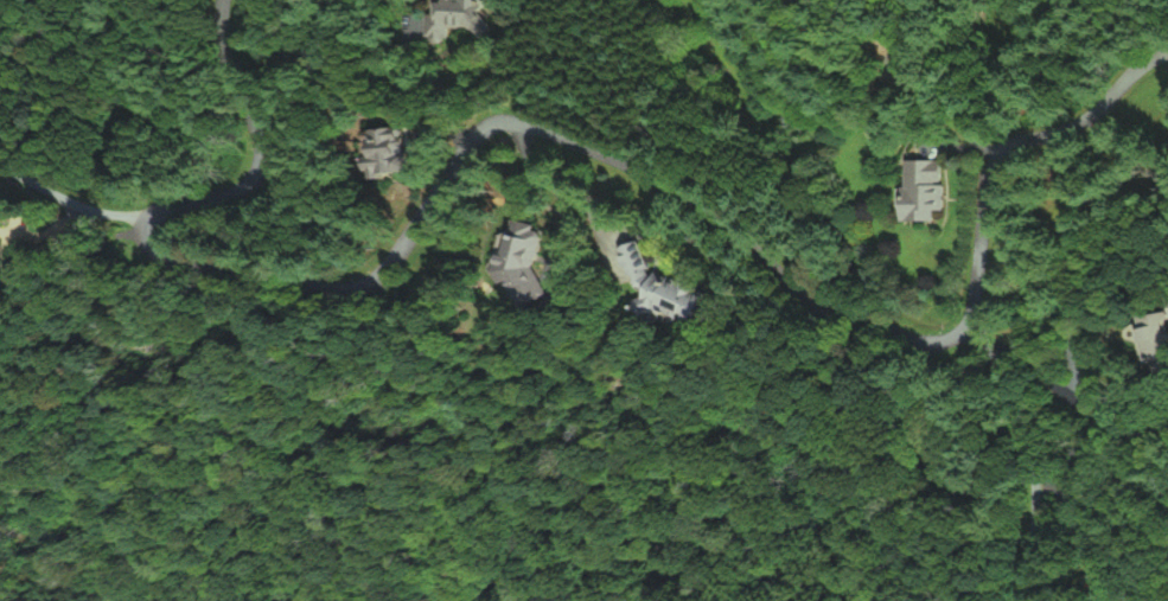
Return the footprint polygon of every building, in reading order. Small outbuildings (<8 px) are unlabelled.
[(429,43),(451,43),(451,31),(493,31),(493,0),(440,0),(440,13),(429,13),(429,43)] [(377,173),(398,173),(398,130),(366,130),(366,165),(377,165),(377,173)] [(938,161),(902,160),(902,222),(938,222),(938,161)] [(536,225),(509,222),(505,255),(494,254),(490,280),(515,283),(513,302),(525,304),(536,225)] [(650,282),(637,243),(616,250),(629,289),(650,282)] [(717,300),(707,297),(710,288),(654,270),(641,311),(707,331),(717,300)] [(1147,319),(1157,377),(1167,375),(1167,315),(1147,319)]
